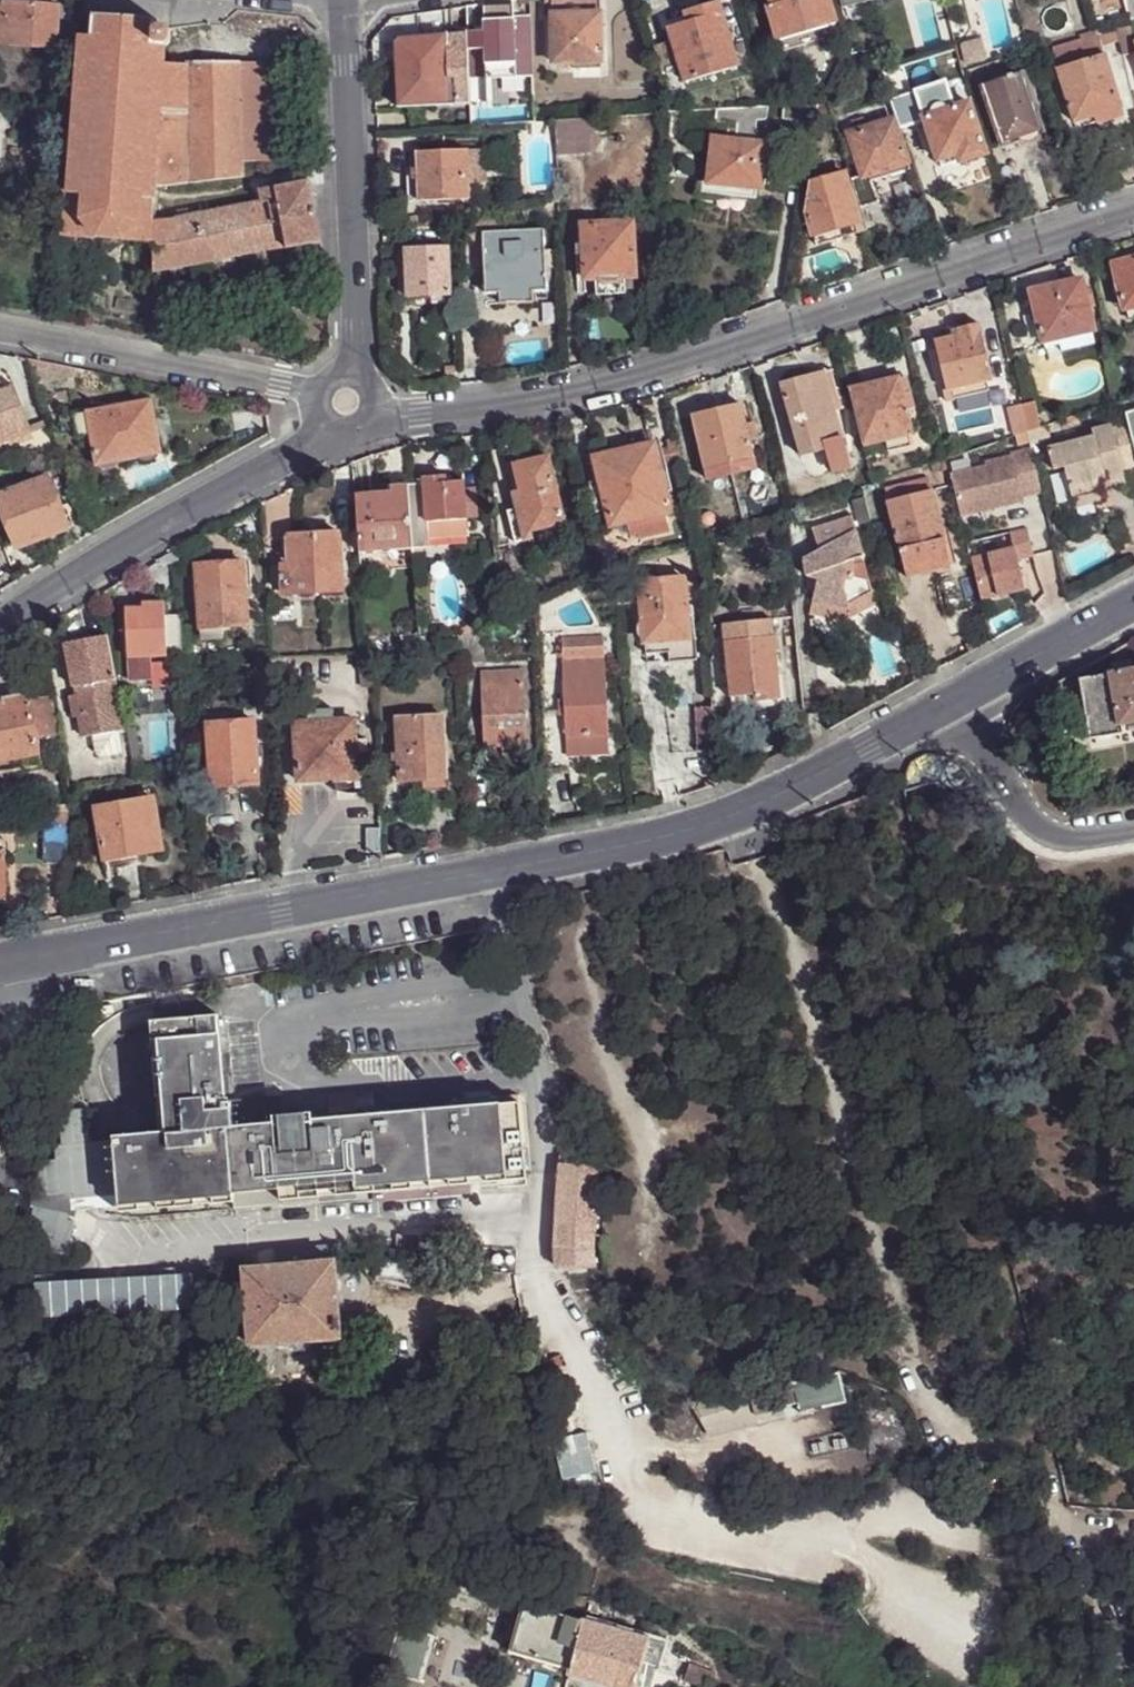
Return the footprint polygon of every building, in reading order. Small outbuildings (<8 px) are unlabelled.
[(550,16),(597,16),(597,0),(549,0),(550,16)] [(835,24),(828,0),(768,0),(769,3),(765,5),(776,40),(835,24)] [(1131,22),(1133,21),(1133,0),(1125,0),(1131,22)] [(698,20),(690,22),(667,29),(666,29),(682,82),(736,65),(717,1),(695,8),(696,12),(698,20)] [(55,47),(58,8),(0,4),(0,45),(55,49),(55,47)] [(465,49),(478,49),(479,77),(531,76),(529,14),(512,14),(512,4),(481,4),(482,30),(396,37),(392,42),(394,107),(467,104),(465,49)] [(58,8),(55,47),(69,48),(73,9),(58,8)] [(687,14),(690,22),(698,20),(696,12),(687,14)] [(599,55),(598,31),(597,16),(550,16),(551,64),(599,64),(599,55)] [(82,193),(81,208),(80,219),(96,239),(123,241),(140,223),(140,219),(142,198),(155,199),(156,199),(157,186),(161,114),(184,115),(187,69),(185,68),(164,67),(165,48),(170,45),(170,34),(166,31),(156,30),(157,22),(92,17),(90,38),(79,38),(68,192),(82,193)] [(1116,26),(1117,30),(1121,46),(1123,55),(1133,53),(1133,33),(1131,22),(1116,26)] [(838,35),(835,24),(776,40),(780,51),(838,35)] [(1121,46),(1117,30),(1099,35),(1103,50),(1121,46)] [(606,31),(598,31),(599,55),(607,54),(606,31)] [(1082,42),(1087,61),(1105,56),(1103,50),(1099,35),(1081,39),(1082,42)] [(1016,38),(1019,54),(1029,51),(1025,36),(1016,38)] [(980,39),(961,44),(966,64),(985,60),(980,39)] [(1053,51),(1058,69),(1087,61),(1082,42),(1053,51)] [(465,49),(467,104),(480,103),(479,77),(478,49),(465,49)] [(1095,118),(1120,110),(1105,56),(1087,61),(1058,69),(1074,124),(1095,118)] [(270,61),(241,63),(244,161),(273,160),(270,61)] [(244,161),(241,63),(186,65),(185,68),(187,69),(184,115),(161,114),(157,186),(244,177),(244,161)] [(1024,72),(982,86),(1003,150),(1044,136),(1024,72)] [(895,116),(904,143),(929,133),(924,119),(953,109),(945,89),(917,99),(914,93),(910,94),(906,80),(886,87),(889,99),(895,116)] [(943,82),(914,93),(917,99),(945,89),(943,82)] [(893,116),(895,116),(889,99),(876,103),(881,119),(893,116)] [(924,119),(929,133),(942,170),(986,154),(967,104),(953,109),(924,119)] [(770,106),(716,109),(714,122),(729,121),(737,122),(757,121),(767,121),(770,106)] [(1123,118),(1120,110),(1095,118),(1097,125),(1123,118)] [(862,177),(869,175),(909,165),(893,116),(881,119),(846,128),(862,177)] [(592,152),(590,118),(553,121),(555,154),(592,152)] [(735,141),(737,122),(729,121),(726,140),(735,141)] [(754,143),(757,121),(737,122),(735,141),(754,143)] [(762,144),(754,143),(735,141),(726,140),(712,139),(709,163),(707,183),(757,188),(757,186),(762,144)] [(484,149),(467,150),(469,186),(485,185),(484,149)] [(469,186),(467,150),(416,151),(417,168),(418,201),(469,200),(469,186)] [(702,162),(699,192),(698,198),(756,204),(757,198),(758,186),(757,186),(757,188),(707,183),(709,163),(702,162)] [(418,201),(417,168),(410,168),(407,168),(408,202),(418,201)] [(844,173),(812,183),(807,214),(812,236),(840,228),(843,237),(866,230),(859,205),(852,180),(851,179),(846,181),(844,173)] [(862,177),(852,180),(859,205),(876,200),(869,175),(862,177)] [(320,239),(308,178),(260,189),(262,201),(176,219),(157,223),(155,242),(153,271),(191,263),(214,258),(285,243),(286,246),(320,239)] [(68,192),(63,192),(62,207),(81,208),(82,193),(68,192)] [(140,219),(157,223),(158,212),(159,199),(156,199),(155,199),(142,198),(140,219)] [(81,208),(62,207),(60,237),(96,239),(80,219),(81,208)] [(155,242),(157,223),(140,219),(140,223),(123,241),(155,242)] [(595,278),(624,277),(630,278),(627,222),(576,226),(579,280),(595,278)] [(840,228),(812,236),(815,246),(843,237),(840,228)] [(499,294),(532,292),(546,291),(545,268),(551,268),(551,252),(543,252),(541,231),(483,233),(484,293),(499,294)] [(450,298),(448,250),(404,253),(406,300),(450,298)] [(217,273),(214,258),(191,263),(194,278),(196,278),(199,289),(217,285),(216,273),(217,273)] [(1133,308),(1133,261),(1113,266),(1124,310),(1133,308)] [(624,294),(624,277),(595,278),(596,296),(624,294)] [(1083,280),(1033,293),(1045,342),(1058,339),(1061,352),(1093,344),(1091,331),(1095,330),(1083,280)] [(533,303),(532,292),(499,294),(500,304),(533,303)] [(951,391),(987,382),(991,380),(987,367),(976,323),(957,328),(959,336),(933,343),(946,392),(951,391)] [(831,369),(822,371),(833,411),(842,409),(831,369)] [(833,411),(822,371),(779,383),(792,428),(799,456),(819,451),(818,446),(841,440),(833,411)] [(849,390),(861,445),(885,439),(910,433),(896,379),(849,390)] [(988,387),(987,382),(951,391),(953,400),(989,391),(988,387)] [(792,428),(779,383),(774,385),(787,430),(792,428)] [(32,434),(29,427),(15,388),(0,394),(0,446),(21,438),(32,434)] [(953,400),(951,391),(946,392),(944,392),(947,402),(953,400)] [(86,413),(92,445),(96,467),(101,466),(102,467),(107,470),(114,469),(119,463),(139,459),(145,462),(151,461),(157,456),(161,456),(151,401),(86,413)] [(704,468),(751,458),(749,444),(744,425),(739,403),(691,414),(704,468)] [(1019,406),(1024,424),(1027,433),(1036,429),(1039,428),(1033,403),(1019,406)] [(1133,451),(1133,411),(1125,414),(1128,424),(1133,451)] [(81,447),(92,445),(86,413),(75,415),(77,426),(77,427),(76,431),(78,435),(81,447)] [(1066,426),(1065,420),(1047,426),(1048,431),(1066,426)] [(32,434),(49,427),(47,421),(29,427),(32,434)] [(752,423),(744,425),(749,444),(757,442),(752,423)] [(1015,437),(1027,433),(1024,424),(1013,427),(1015,437)] [(1133,468),(1133,451),(1128,424),(1094,433),(1095,439),(1051,450),(1056,471),(1066,469),(1075,508),(1105,501),(1103,491),(1100,482),(1124,476),(1123,470),(1133,468)] [(1048,431),(1047,426),(1039,428),(1036,429),(1027,433),(1029,442),(1050,436),(1048,431)] [(21,438),(29,458),(60,453),(49,427),(32,434),(21,438)] [(913,447),(910,433),(885,439),(889,452),(913,447)] [(1029,442),(1027,433),(1015,437),(1018,446),(1029,442)] [(646,441),(648,448),(652,447),(658,471),(665,470),(657,438),(646,441)] [(849,470),(841,440),(818,446),(819,451),(826,476),(849,470)] [(652,447),(648,448),(599,459),(593,461),(605,511),(609,527),(614,526),(662,513),(668,512),(658,471),(652,447)] [(1023,498),(1042,493),(1031,450),(1009,455),(1010,458),(984,464),(985,468),(948,477),(958,519),(1024,503),(1023,498)] [(594,513),(605,511),(593,461),(599,459),(598,453),(586,455),(592,481),(587,483),(594,513)] [(530,533),(562,525),(547,458),(514,466),(520,494),(524,509),(516,510),(506,512),(513,543),(531,539),(530,533)] [(754,469),(751,458),(704,468),(707,481),(754,469)] [(520,494),(514,466),(513,463),(506,464),(513,495),(520,494)] [(1127,486),(1124,476),(1100,482),(1103,491),(1127,486)] [(60,520),(48,479),(0,493),(0,510),(10,546),(35,540),(32,529),(60,520)] [(423,480),(424,487),(410,488),(410,489),(413,553),(413,562),(423,561),(423,552),(428,551),(428,542),(469,540),(467,524),(467,513),(465,486),(448,486),(447,479),(423,480)] [(885,502),(929,491),(926,479),(882,490),(885,502)] [(392,497),(355,498),(358,556),(413,553),(410,489),(392,489),(392,497)] [(897,552),(940,541),(929,491),(885,502),(897,552)] [(513,495),(516,510),(524,509),(520,494),(513,495)] [(467,513),(467,524),(477,523),(476,513),(467,513)] [(667,532),(662,513),(614,526),(618,538),(636,533),(638,540),(667,532)] [(846,610),(870,600),(860,558),(850,515),(810,530),(815,552),(801,559),(802,576),(815,579),(809,608),(844,618),(844,610),(846,610)] [(65,531),(60,520),(32,529),(35,540),(65,531)] [(564,535),(562,525),(530,533),(531,539),(532,543),(564,535)] [(337,530),(288,534),(289,557),(289,572),(282,572),(283,593),(340,589),(337,530)] [(968,561),(978,602),(1022,592),(1015,562),(1031,557),(1024,530),(1007,534),(1011,551),(968,561)] [(947,569),(940,541),(897,552),(902,579),(947,569)] [(242,562),(197,565),(200,641),(221,640),(220,629),(246,628),(242,562)] [(687,640),(685,616),(682,579),(637,581),(642,643),(668,641),(687,640)] [(873,607),(870,600),(846,610),(844,610),(844,618),(809,608),(808,614),(844,623),(873,607)] [(183,654),(182,614),(166,615),(165,603),(141,604),(141,608),(126,608),(131,682),(152,681),(151,658),(168,657),(168,655),(183,654)] [(691,616),(685,616),(687,640),(688,651),(695,651),(691,616)] [(722,624),(723,641),(771,636),(770,620),(722,624)] [(563,655),(602,653),(601,632),(562,634),(563,655)] [(777,699),(775,672),(771,636),(723,641),(726,671),(732,670),(733,678),(735,696),(752,695),(753,701),(777,699)] [(115,694),(105,637),(63,645),(72,697),(68,698),(72,720),(77,719),(81,740),(91,738),(95,759),(122,755),(117,732),(123,731),(115,694)] [(668,653),(668,641),(642,643),(643,655),(668,653)] [(560,665),(564,739),(606,737),(602,662),(560,665)] [(1077,675),(1088,737),(1122,731),(1121,723),(1133,720),(1133,666),(1077,675)] [(781,671),(775,672),(777,699),(753,701),(752,695),(735,696),(728,697),(729,710),(784,705),(781,671)] [(501,745),(525,745),(521,673),(477,676),(481,746),(501,745)] [(28,700),(27,696),(2,701),(3,707),(0,708),(0,764),(39,757),(35,738),(28,700)] [(48,696),(28,700),(35,738),(56,734),(48,696)] [(712,751),(709,707),(692,708),(694,751),(712,751)] [(363,741),(351,741),(350,721),(330,722),(330,710),(304,711),(305,723),(292,724),(295,781),(333,780),(333,790),(360,789),(359,774),(364,774),(363,741)] [(397,782),(420,781),(443,779),(443,776),(440,716),(394,719),(395,754),(395,761),(397,782)] [(206,727),(209,790),(255,785),(252,721),(206,727)] [(606,737),(564,739),(565,754),(607,752),(606,737)] [(526,763),(525,745),(501,745),(503,763),(526,763)] [(443,779),(420,781),(421,787),(446,786),(446,777),(443,776),(443,779)] [(134,795),(135,803),(148,800),(147,793),(134,795)] [(148,800),(135,803),(94,811),(102,865),(108,863),(117,862),(134,858),(159,853),(150,800),(148,800)] [(45,867),(66,868),(67,809),(47,810),(45,867)] [(135,864),(134,858),(117,862),(118,867),(135,864)] [(159,1135),(113,1138),(116,1172),(118,1206),(232,1196),(233,1212),(317,1205),(316,1191),(525,1174),(520,1104),(318,1120),(318,1117),(285,1120),(272,1121),(273,1128),(232,1130),(230,1104),(226,1105),(217,1017),(157,1021),(166,1134),(159,1135)] [(150,1022),(159,1135),(166,1134),(157,1021),(150,1022)] [(284,1100),(230,1104),(232,1130),(273,1128),(272,1121),(285,1120),(284,1100)] [(116,1172),(113,1138),(92,1140),(95,1174),(116,1172)] [(600,1167),(588,1166),(559,1165),(552,1250),(556,1268),(597,1265),(593,1252),(598,1188),(600,1167)] [(333,1260),(242,1269),(248,1344),(338,1340),(333,1260)] [(190,1274),(32,1283),(34,1321),(192,1311),(190,1274)] [(835,1369),(787,1380),(793,1409),(841,1399),(835,1369)] [(770,1384),(690,1403),(705,1428),(776,1409),(770,1384)] [(554,1439),(559,1480),(593,1476),(587,1434),(554,1439)] [(569,1670),(584,1621),(525,1604),(510,1653),(569,1670)] [(584,1621),(569,1670),(568,1674),(614,1686),(637,1686),(643,1662),(659,1666),(665,1644),(584,1621)] [(397,1628),(384,1667),(417,1678),(429,1639),(397,1628)] [(691,1663),(686,1682),(706,1686),(709,1686),(712,1669),(691,1663)]
